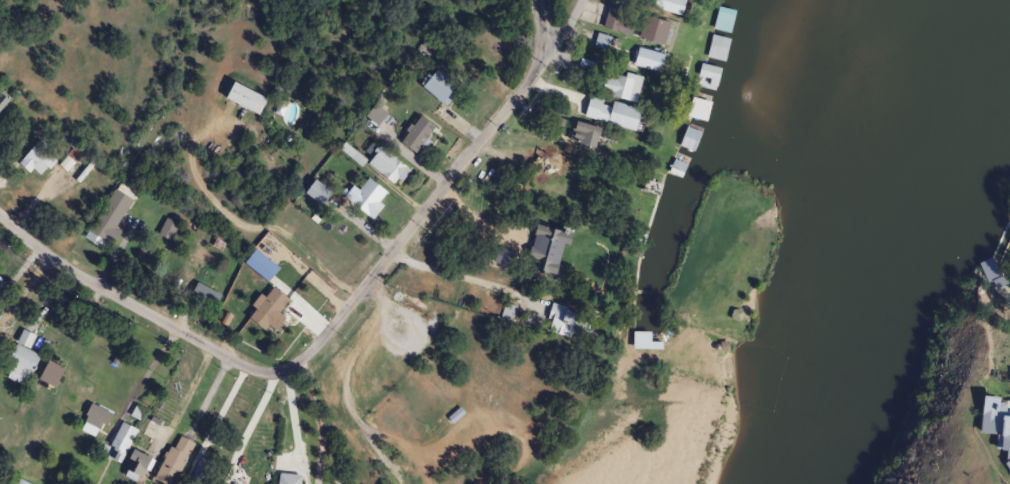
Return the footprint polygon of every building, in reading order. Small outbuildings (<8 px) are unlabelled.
[(681,0),(651,0),(648,9),(676,17),(681,0)] [(626,24),(612,22),(614,8),(605,7),(601,30),(625,35),(626,24)] [(711,30),(728,34),(732,16),(716,12),(711,30)] [(658,48),(666,25),(640,16),(632,38),(658,48)] [(590,48),(603,51),(607,38),(594,35),(590,48)] [(728,39),(710,35),(705,59),(723,62),(728,39)] [(656,73),(660,54),(630,49),(627,67),(656,73)] [(714,85),(719,70),(700,64),(695,78),(714,85)] [(442,105),(455,86),(431,69),(417,88),(442,105)] [(602,77),(597,94),(631,103),(638,79),(614,72),(612,80),(602,77)] [(253,116),(261,99),(227,83),(219,100),(253,116)] [(703,123),(709,103),(689,98),(684,117),(703,123)] [(580,122),(632,130),(636,108),(584,99),(580,122)] [(691,153),(698,132),(684,128),(677,148),(691,153)] [(13,162),(33,180),(51,161),(30,143),(13,162)] [(362,166),(395,187),(407,169),(374,147),(362,166)] [(556,176),(562,152),(543,147),(537,172),(556,176)] [(380,207),(375,203),(382,194),(364,179),(354,191),(348,186),(339,198),(368,221),(380,207)] [(84,232),(104,245),(131,203),(110,190),(84,232)] [(169,228),(162,225),(159,232),(166,235),(169,228)] [(512,261),(525,235),(503,225),(491,251),(512,261)] [(185,298),(209,311),(217,296),(193,283),(185,298)] [(282,329),(275,324),(283,311),(267,300),(258,315),(249,310),(241,323),(273,343),(282,329)] [(504,313),(501,312),(500,319),(510,321),(512,308),(505,307),(504,313)] [(581,337),(581,311),(546,311),(546,337),(581,337)] [(32,337),(17,330),(0,367),(0,378),(21,387),(35,356),(25,351),(32,337)] [(32,381),(51,389),(60,369),(41,361),(32,381)] [(74,430),(90,439),(97,425),(102,428),(110,414),(90,402),(74,430)] [(135,436),(122,425),(98,452),(111,463),(135,436)] [(152,483),(169,483),(192,446),(174,435),(148,481),(152,483)] [(148,461),(127,451),(119,468),(140,479),(148,461)]
